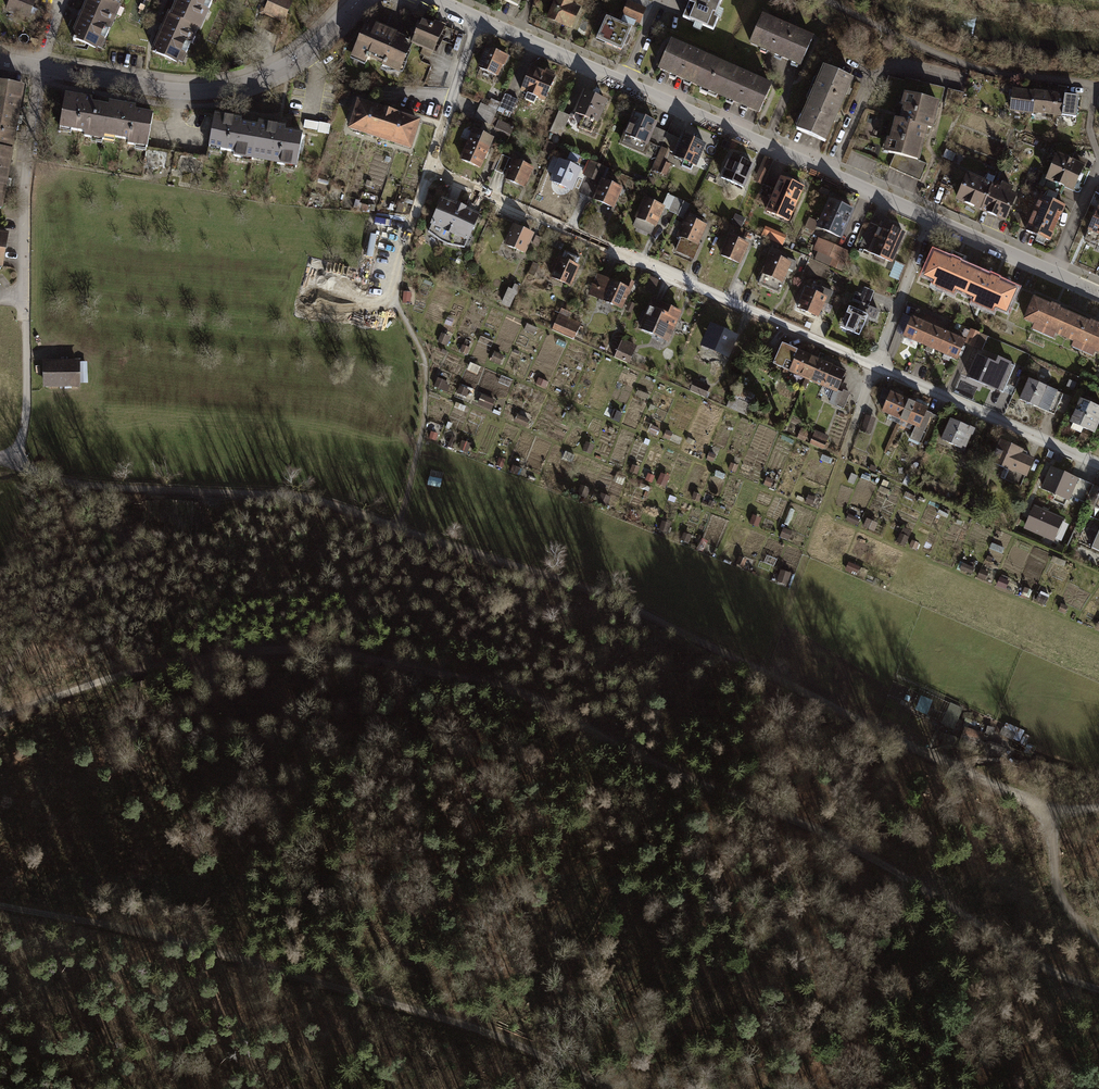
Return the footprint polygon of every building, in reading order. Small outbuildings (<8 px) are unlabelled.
[(8,9),(29,17),(35,0),(11,0),(8,9)] [(72,39),(95,49),(100,37),(105,40),(115,16),(111,14),(115,4),(112,2),(107,0),(89,0),(72,39)] [(173,15),(198,27),(201,28),(205,19),(200,17),(203,9),(208,11),(213,2),(209,0),(180,0),(173,15)] [(279,0),(271,0),(269,7),(263,4),(259,13),(286,25),(290,15),(286,13),(290,5),(279,0)] [(550,19),(571,28),(580,9),(572,6),(574,0),(558,0),(550,19)] [(683,17),(714,30),(719,19),(715,17),(722,0),(691,0),(683,17)] [(645,9),(629,2),(623,15),(639,22),(645,9)] [(170,14),(153,52),(176,63),(181,52),(186,54),(191,45),(185,42),(189,33),(195,35),(198,27),(173,15),(170,14)] [(812,40),(763,18),(751,44),(800,66),(812,40)] [(383,25),(370,19),(352,55),(366,61),(367,57),(396,70),(399,69),(412,43),(384,30),(383,25)] [(630,29),(607,19),(598,40),(621,50),(630,29)] [(444,30),(423,20),(420,26),(416,25),(415,28),(410,26),(408,31),(416,34),(412,43),(433,53),(444,30)] [(721,65),(672,43),(660,70),(709,91),(721,65)] [(507,57),(487,49),(479,67),(497,75),(501,65),(504,66),(507,57)] [(770,87),(721,65),(709,91),(759,113),(770,87)] [(842,103),(853,80),(825,67),(815,90),(842,103)] [(554,78),(532,68),(522,92),(529,95),(526,100),(534,104),(537,97),(545,101),(554,78)] [(941,103),(945,88),(905,78),(905,81),(889,77),(885,92),(900,96),(901,93),(909,95),(937,102),(941,103)] [(12,151),(22,87),(0,83),(0,149),(12,151)] [(825,142),(842,103),(815,90),(797,130),(825,142)] [(945,104),(961,108),(965,93),(949,90),(945,104)] [(1034,93),(1014,90),(1011,110),(1032,113),(1032,112),(1034,93)] [(606,101),(585,92),(576,113),(585,117),(580,128),(592,133),(606,101)] [(1056,95),(1035,92),(1034,93),(1032,112),(1053,115),(1056,95)] [(505,95),(499,108),(513,113),(518,101),(505,95)] [(937,102),(909,95),(902,122),(897,121),(889,152),(895,154),(889,168),(920,181),(927,165),(918,161),(926,128),(930,129),(937,102)] [(1078,98),(1056,95),(1053,115),(1075,118),(1078,98)] [(95,100),(72,96),(66,134),(89,138),(88,140),(99,142),(99,139),(112,141),(117,108),(94,104),(95,100)] [(141,108),(118,104),(117,108),(112,141),(137,145),(136,148),(145,149),(145,147),(158,149),(163,115),(141,112),(141,108)] [(390,115),(358,104),(349,131),(380,141),(390,115)] [(478,112),(494,118),(497,111),(481,104),(478,112)] [(491,125),(494,118),(478,112),(475,118),(491,125)] [(570,116),(559,112),(551,132),(561,137),(570,116)] [(238,118),(215,115),(209,153),(231,156),(231,159),(241,160),(242,158),(255,160),(260,127),(237,123),(238,118)] [(421,125),(390,115),(380,141),(412,152),(421,125)] [(656,123),(636,115),(623,143),(643,152),(647,141),(662,148),(668,134),(654,127),(656,123)] [(515,127),(499,121),(495,131),(511,138),(515,127)] [(284,126),(261,122),(260,127),(255,160),(279,164),(279,167),(288,168),(288,165),(301,167),(306,134),(283,130),(284,126)] [(492,139),(475,131),(462,160),(479,168),(492,139)] [(706,146),(683,136),(682,140),(668,134),(662,148),(652,169),(666,176),(671,166),(664,163),(669,151),(676,154),(674,158),(695,166),(701,152),(703,152),(706,146)] [(1,208),(12,151),(0,149),(0,208),(1,208)] [(943,156),(952,160),(955,153),(946,149),(943,156)] [(496,171),(503,174),(510,159),(503,156),(496,171)] [(1064,186),(1072,189),(1082,167),(1058,156),(1049,177),(1044,175),(1039,185),(1045,188),(1060,194),(1064,186)] [(752,166),(731,157),(722,178),(743,187),(752,166)] [(532,168),(514,160),(506,179),(524,187),(532,168)] [(599,165),(592,161),(586,176),(593,179),(599,165)] [(580,170),(561,162),(553,181),(571,189),(580,170)] [(599,165),(593,179),(600,182),(606,168),(599,165)] [(767,173),(759,170),(755,180),(762,184),(767,173)] [(635,179),(645,184),(647,180),(637,175),(635,179)] [(991,186),(968,175),(957,199),(981,210),(991,186)] [(401,181),(389,177),(387,181),(399,185),(401,181)] [(802,188),(781,178),(775,191),(762,185),(756,200),(769,206),(767,212),(787,221),(802,188)] [(621,189),(603,181),(595,200),(613,207),(621,189)] [(1001,190),(991,186),(981,210),(1004,220),(1015,197),(1008,194),(1010,188),(1003,185),(1001,190)] [(1027,229),(1050,239),(1064,207),(1056,203),(1060,194),(1045,188),(1040,198),(1041,198),(1027,229)] [(839,199),(832,196),(818,227),(840,237),(853,210),(838,203),(839,199)] [(682,201),(675,198),(669,210),(677,213),(682,201)] [(393,201),(382,199),(381,206),(392,207),(393,201)] [(662,206),(645,199),(633,225),(651,233),(662,206)] [(455,207),(442,202),(428,232),(443,242),(449,245),(465,248),(478,217),(464,212),(465,209),(456,205),(455,207)] [(1098,208),(1085,239),(1098,245),(1098,208)] [(745,219),(736,215),(733,222),(742,225),(745,219)] [(682,238),(676,251),(693,259),(699,244),(697,243),(705,226),(687,218),(679,236),(682,238)] [(903,234),(882,225),(870,253),(891,262),(903,234)] [(533,234),(516,226),(507,245),(525,253),(533,234)] [(766,228),(762,236),(780,244),(784,235),(766,228)] [(747,243),(729,236),(721,255),(739,263),(747,243)] [(849,253),(819,240),(815,250),(833,257),(829,266),(841,271),(849,253)] [(562,260),(560,259),(552,277),(570,285),(578,267),(577,266),(580,259),(565,253),(562,260)] [(779,293),(785,281),(782,280),(788,267),(793,270),(797,262),(785,257),(784,260),(772,255),(759,284),(779,293)] [(975,273),(935,255),(926,275),(966,293),(975,273)] [(1015,291),(975,273),(966,293),(1006,311),(1015,291)] [(620,286),(604,278),(598,291),(605,294),(602,300),(621,308),(632,282),(624,278),(620,286)] [(658,282),(650,278),(645,288),(654,292),(658,282)] [(413,289),(406,286),(404,290),(411,294),(413,289)] [(827,304),(832,291),(822,287),(819,294),(807,289),(799,309),(817,316),(823,302),(827,304)] [(871,298),(856,292),(853,300),(868,306),(871,298)] [(1075,317),(1036,300),(1027,320),(1066,337),(1075,317)] [(680,312),(653,301),(648,314),(643,312),(639,322),(644,324),(641,329),(665,340),(669,330),(671,331),(680,312)] [(868,315),(849,307),(840,328),(859,336),(868,315)] [(565,335),(571,320),(560,315),(554,330),(565,335)] [(926,316),(923,322),(912,318),(904,335),(922,343),(933,319),(926,316)] [(1075,317),(1066,337),(1098,352),(1098,328),(1075,317)] [(922,343),(940,351),(948,333),(937,329),(940,322),(933,319),(922,343)] [(571,320),(565,335),(575,339),(582,324),(571,320)] [(732,336),(715,328),(707,347),(724,354),(732,336)] [(974,345),(979,333),(971,329),(966,341),(974,345)] [(965,341),(948,333),(940,351),(957,359),(965,341)] [(987,336),(979,333),(974,345),(982,348),(987,336)] [(452,339),(442,334),(438,343),(448,347),(452,339)] [(494,341),(481,335),(478,342),(491,348),(494,341)] [(635,346),(622,340),(614,357),(627,363),(635,346)] [(799,350),(782,343),(773,364),(790,371),(790,370),(806,377),(815,359),(798,351),(799,350)] [(472,350),(463,346),(459,354),(468,358),(472,350)] [(505,357),(496,353),(492,361),(502,365),(505,357)] [(997,364),(979,356),(969,378),(1004,393),(1015,366),(999,359),(997,364)] [(845,372),(815,359),(806,377),(837,391),(845,372)] [(80,361),(42,361),(43,387),(81,386),(80,361)] [(481,367),(469,362),(466,369),(478,374),(481,367)] [(497,374),(486,369),(483,377),(493,382),(497,374)] [(452,384),(438,378),(434,387),(448,393),(452,384)] [(711,386),(698,380),(693,389),(707,395),(711,386)] [(1063,394),(1029,380),(1020,400),(1054,414),(1063,394)] [(1076,383),(1070,380),(1067,387),(1073,389),(1076,383)] [(470,391),(461,388),(458,395),(467,399),(470,391)] [(900,419),(909,400),(883,388),(878,403),(884,405),(882,411),(900,419)] [(543,394),(531,389),(528,396),(540,401),(543,394)] [(852,393),(844,390),(838,406),(845,409),(852,393)] [(442,397),(431,393),(429,397),(440,402),(442,397)] [(490,399),(481,395),(476,406),(485,410),(490,399)] [(753,405),(732,396),(728,406),(749,415),(753,405)] [(927,408),(909,400),(900,419),(916,426),(910,438),(919,442),(931,414),(926,412),(927,408)] [(1080,402),(1071,422),(1073,423),(1071,428),(1081,432),(1083,428),(1090,430),(1091,428),(1095,430),(1098,420),(1098,409),(1096,407),(1095,409),(1080,402)] [(467,408),(457,404),(455,408),(466,412),(467,408)] [(533,414),(525,410),(518,422),(526,427),(533,414)] [(862,432),(872,436),(877,421),(867,417),(862,432)] [(974,429),(951,419),(942,440),(961,447),(962,445),(965,447),(971,434),(972,434),(974,429)] [(810,429),(803,426),(799,437),(806,439),(810,429)] [(439,432),(431,428),(427,438),(435,441),(439,432)] [(675,434),(667,430),(664,438),(671,441),(675,434)] [(831,438),(816,431),(811,443),(826,449),(831,438)] [(472,445),(463,441),(459,451),(468,455),(472,445)] [(1028,452),(1002,441),(992,462),(1005,468),(1001,478),(1021,487),(1032,461),(1026,458),(1028,452)] [(596,446),(587,442),(583,452),(592,455),(596,446)] [(717,456),(710,453),(707,461),(713,464),(717,456)] [(692,459),(681,455),(678,462),(689,467),(692,459)] [(521,466),(513,462),(509,473),(516,476),(521,466)] [(640,467),(633,464),(629,472),(637,475),(640,467)] [(1077,478),(1052,467),(1043,488),(1068,499),(1070,495),(1077,478)] [(726,474),(716,470),(714,475),(724,479),(726,474)] [(669,477),(661,473),(656,483),(664,487),(669,477)] [(859,477),(851,474),(847,483),(855,486),(859,477)] [(913,479),(907,476),(904,483),(910,486),(913,479)] [(775,481),(767,478),(764,485),(771,488),(775,481)] [(1098,496),(1098,487),(1077,478),(1070,495),(1095,506),(1098,496)] [(958,491),(934,481),(930,489),(954,500),(958,491)] [(589,488),(581,485),(577,496),(585,499),(589,488)] [(701,495),(694,492),(692,499),(698,502),(701,495)] [(676,497),(670,494),(664,506),(671,509),(676,497)] [(817,497),(810,494),(806,503),(813,506),(817,497)] [(732,511),(720,506),(717,513),(728,518),(732,511)] [(1061,519),(1035,507),(1027,527),(1052,538),(1061,519)] [(861,519),(849,513),(845,522),(858,527),(861,519)] [(762,519),(754,515),(750,525),(758,528),(762,519)] [(878,522),(867,518),(863,528),(874,532),(878,522)] [(670,524),(663,521),(659,530),(666,534),(670,524)] [(748,529),(736,525),(733,532),(745,536),(748,529)] [(794,531),(783,526),(778,536),(790,541),(794,531)] [(692,535),(685,532),(681,540),(688,543),(692,535)] [(908,537),(900,534),(897,543),(904,546),(908,537)] [(925,540),(916,536),(913,545),(922,548),(925,540)] [(975,553),(967,550),(965,555),(973,558),(975,553)] [(751,561),(740,557),(737,564),(748,568),(751,561)] [(776,563),(765,559),(762,565),(773,570),(776,563)] [(861,566),(850,562),(846,571),(857,575),(861,566)] [(976,569),(964,564),(961,570),(973,575),(976,569)] [(989,572),(981,569),(978,577),(986,580),(989,572)] [(792,574),(782,570),(777,582),(786,586),(792,574)] [(1012,576),(1003,572),(998,586),(1007,589),(1012,576)] [(1058,579),(1045,574),(1043,580),(1056,585),(1058,579)] [(1032,587),(1027,585),(1023,595),(1028,597),(1032,587)] [(1051,594),(1042,590),(1037,603),(1046,606),(1051,594)] [(1070,607),(1061,604),(1058,611),(1067,615),(1070,607)] [(1077,622),(1086,626),(1088,621),(1079,617),(1077,622)] [(930,700),(921,696),(916,707),(925,711),(930,700)] [(957,719),(945,713),(941,721),(954,727),(957,719)] [(1019,728),(1006,722),(999,735),(1013,741),(1019,728)] [(986,734),(966,726),(961,737),(981,745),(986,734)]
